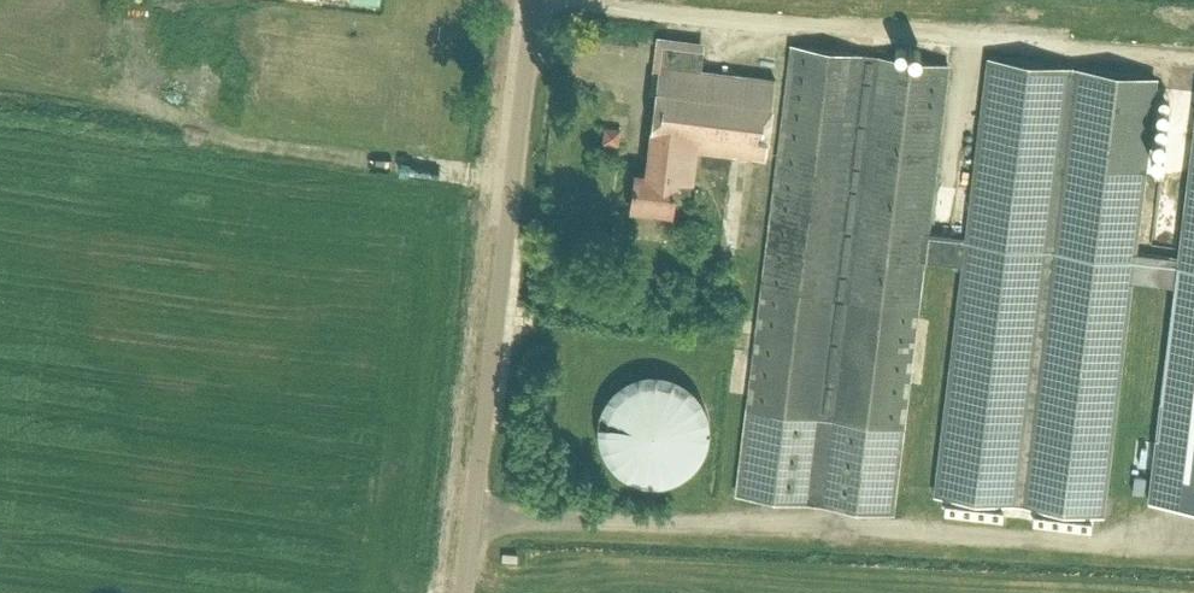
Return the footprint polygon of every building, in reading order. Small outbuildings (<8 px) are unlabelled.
[(750,250),(755,209),(771,211),(778,151),(765,151),(774,77),(691,66),(694,45),(663,41),(651,143),(655,143),(652,171),(636,169),(632,201),(673,206),(675,191),(691,194),(696,148),(736,153),(726,247),(750,250)] [(778,151),(771,211),(761,289),(746,407),(735,489),(893,510),(903,427),(919,309),(925,261),(963,266),(934,490),(945,491),(943,507),(1001,514),(1003,498),(1036,502),(1034,518),(1092,525),(1094,509),(1105,510),(1132,280),(1175,285),(1149,499),(1193,505),(1193,129),(1179,256),(1136,251),(1157,79),(988,59),(966,236),(928,231),(948,64),(791,45),(778,151)] [(643,482),(647,483),(652,483),(657,483),(662,482),(667,481),(671,479),(676,478),(680,475),(684,473),(688,470),(692,466),(695,463),(698,459),(701,455),(703,451),(705,446),(706,441),(707,437),(708,432),(708,427),(708,422),(707,417),(706,412),(705,408),(703,403),(701,399),(698,395),(695,391),(692,387),(688,384),(684,381),(680,378),(676,376),(671,374),(667,373),(662,372),(657,371),(652,371),(647,371),(643,372),(638,373),(633,374),(629,376),(624,379),(620,381),(616,384),(613,387),(609,391),(606,395),(604,399),(602,403),(600,408),(598,412),(597,417),(597,422),(596,427),(597,432),(597,437),(598,441),(600,446),(602,451),(604,455),(606,459),(609,463),(613,466),(616,470),(620,473),(624,475),(629,478),(633,479),(638,481),(643,482)]
